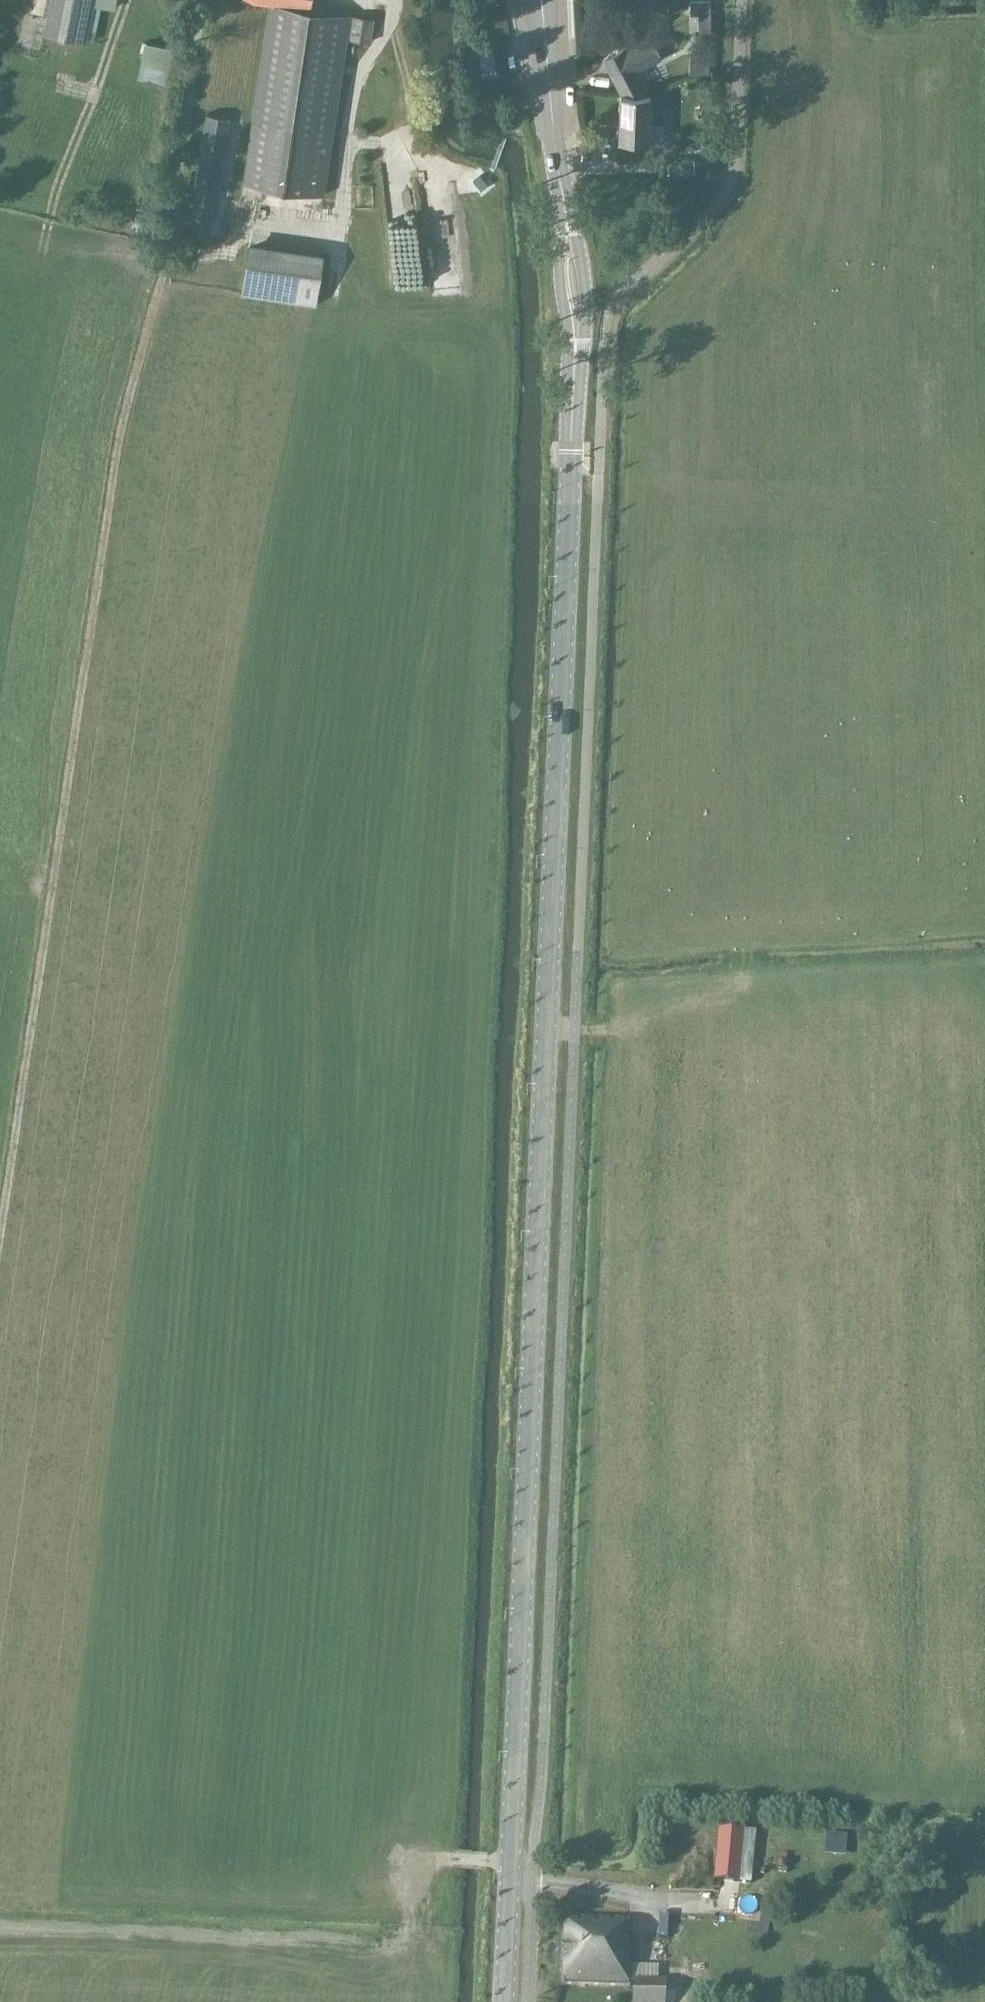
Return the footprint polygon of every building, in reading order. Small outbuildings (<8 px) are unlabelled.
[(43,32),(94,42),(101,5),(114,8),(116,0),(49,0),(43,32)] [(252,122),(242,184),(323,194),(333,133),(349,13),(313,8),(314,0),(248,0),(269,3),(252,122)] [(377,15),(354,12),(351,36),(374,39),(377,15)] [(620,92),(649,93),(637,69),(660,57),(649,34),(630,44),(628,39),(631,29),(626,19),(616,16),(607,21),(604,31),(609,41),(619,44),(621,48),(603,58),(620,92)] [(170,67),(175,34),(146,30),(142,63),(170,67)] [(471,34),(478,76),(497,73),(489,31),(471,34)] [(649,118),(650,95),(650,94),(649,93),(620,92),(618,139),(648,140),(648,138),(660,138),(664,135),(665,123),(661,118),(649,118)] [(229,118),(206,113),(185,231),(208,235),(229,118)] [(248,248),(241,293),(317,304),(323,260),(248,248)] [(722,1831),(717,1878),(749,1881),(754,1834),(722,1831)] [(560,1985),(630,1987),(631,1943),(627,1942),(627,1920),(563,1918),(560,1985)] [(635,1967),(662,1968),(662,1955),(635,1954),(635,1967)] [(634,2001),(666,2001),(666,1989),(666,1980),(659,1980),(647,1980),(634,1979),(634,2001)]
